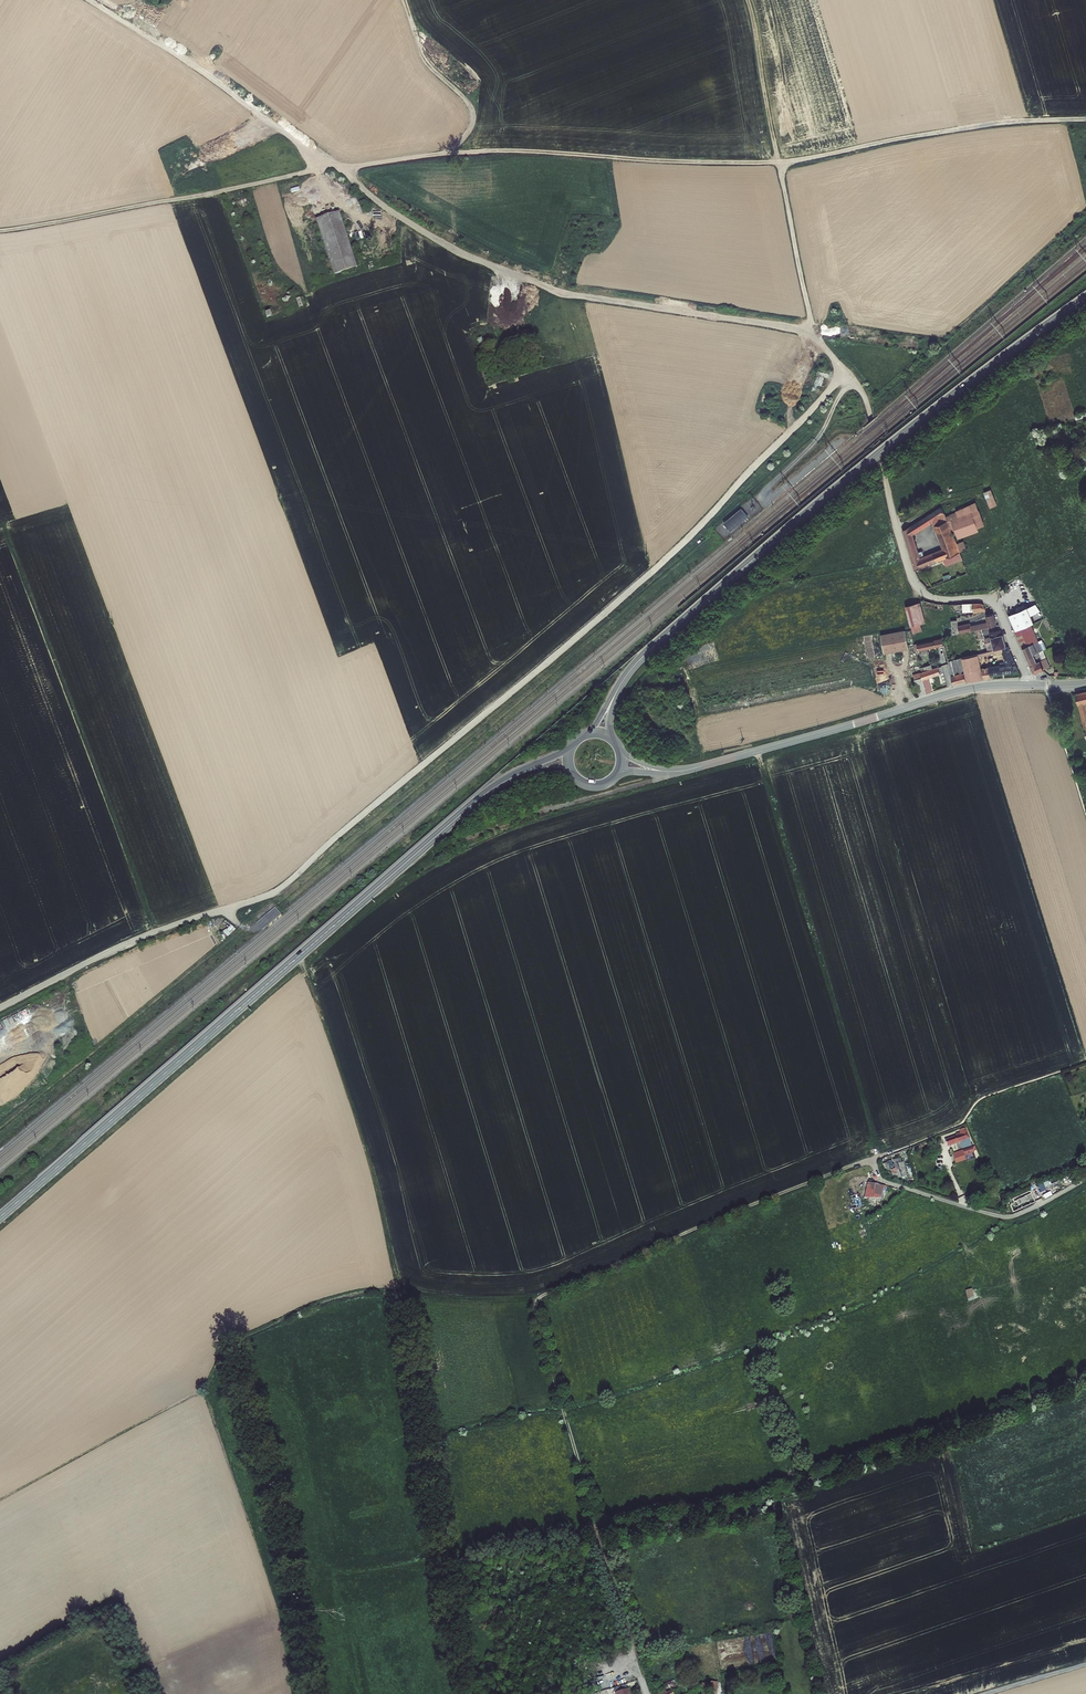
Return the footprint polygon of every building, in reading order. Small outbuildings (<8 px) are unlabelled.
[(336,215),(312,222),(330,277),(353,270),(336,215)] [(985,492),(989,509),(997,507),(992,490),(985,492)] [(945,515),(942,505),(900,529),(914,568),(958,552),(947,520),(935,526),(942,549),(921,557),(912,535),(945,515)] [(965,507),(948,515),(951,523),(968,515),(965,507)] [(731,532),(749,517),(741,508),(724,523),(731,532)] [(943,605),(924,601),(925,609),(943,610),(943,605)] [(922,602),(906,607),(912,626),(922,623),(928,622),(922,602)] [(986,611),(984,602),(973,603),(974,610),(975,614),(986,611)] [(974,610),(973,603),(949,604),(955,611),(974,610)] [(1017,629),(1033,623),(1027,607),(1011,612),(1017,629)] [(998,624),(995,614),(987,616),(989,622),(972,626),(971,623),(960,626),(962,633),(998,624)] [(960,626),(958,619),(952,620),(956,634),(962,633),(960,626)] [(924,630),(922,623),(912,626),(913,632),(924,630)] [(1033,623),(1017,629),(1024,645),(1039,639),(1033,623)] [(906,630),(882,635),(885,654),(910,649),(906,630)] [(1007,635),(1006,630),(995,633),(996,637),(991,639),(994,651),(997,650),(1006,648),(1010,647),(1011,647),(1008,635),(1007,635)] [(946,636),(915,646),(916,653),(948,644),(946,636)] [(1039,639),(1024,645),(1028,655),(1035,652),(1035,651),(1043,648),(1039,639)] [(1023,670),(1013,646),(1011,647),(1010,647),(1006,648),(1007,651),(1010,662),(1004,662),(1004,664),(992,666),(993,667),(985,668),(988,680),(994,679),(994,675),(1023,670)] [(1007,651),(1006,648),(997,650),(994,651),(982,653),(983,656),(1007,651)] [(1035,652),(1028,655),(1034,669),(1037,670),(1045,668),(1044,666),(1051,664),(1047,655),(1043,657),(1040,649),(1035,651),(1035,652)] [(983,656),(982,653),(966,657),(972,682),(988,680),(985,668),(983,656)] [(972,682),(966,657),(956,659),(955,659),(952,659),(959,683),(972,682)] [(952,680),(946,663),(922,675),(924,681),(927,694),(933,692),(929,678),(942,672),(946,682),(952,680)] [(934,669),(932,665),(921,671),(921,672),(922,675),(934,669)] [(922,675),(921,672),(914,674),(920,696),(927,694),(924,681),(922,675)] [(1077,696),(1069,695),(1074,711),(1077,710),(1085,742),(1085,706),(1085,693),(1077,696)] [(231,925),(226,929),(230,934),(235,929),(231,925)] [(952,1154),(954,1160),(955,1159),(964,1156),(974,1152),(973,1151),(972,1147),(965,1128),(962,1129),(959,1130),(960,1132),(956,1134),(957,1136),(945,1140),(947,1146),(960,1142),(964,1140),(967,1148),(963,1150),(952,1154)] [(895,1169),(891,1170),(893,1179),(901,1177),(905,1177),(906,1176),(903,1162),(901,1162),(900,1158),(893,1160),(895,1169)] [(883,1171),(889,1169),(886,1162),(881,1164),(883,1171)] [(1037,1188),(1039,1193),(1059,1185),(1056,1179),(1043,1185),(1037,1188)] [(867,1182),(864,1197),(869,1198),(875,1199),(877,1199),(877,1198),(879,1198),(875,1184),(867,1182)] [(1016,1211),(1034,1203),(1032,1198),(1031,1196),(1030,1194),(1024,1197),(1023,1194),(1015,1198),(1018,1205),(1014,1207),(1016,1211)] [(859,1195),(850,1197),(853,1208),(861,1206),(859,1195)] [(972,1288),(965,1289),(968,1301),(975,1299),(972,1288)] [(654,1693),(674,1693),(670,1687),(675,1685),(673,1679),(664,1682),(666,1688),(654,1693)] [(709,1682),(699,1682),(699,1687),(709,1687),(708,1693),(716,1693),(717,1680),(709,1680),(709,1682)]
